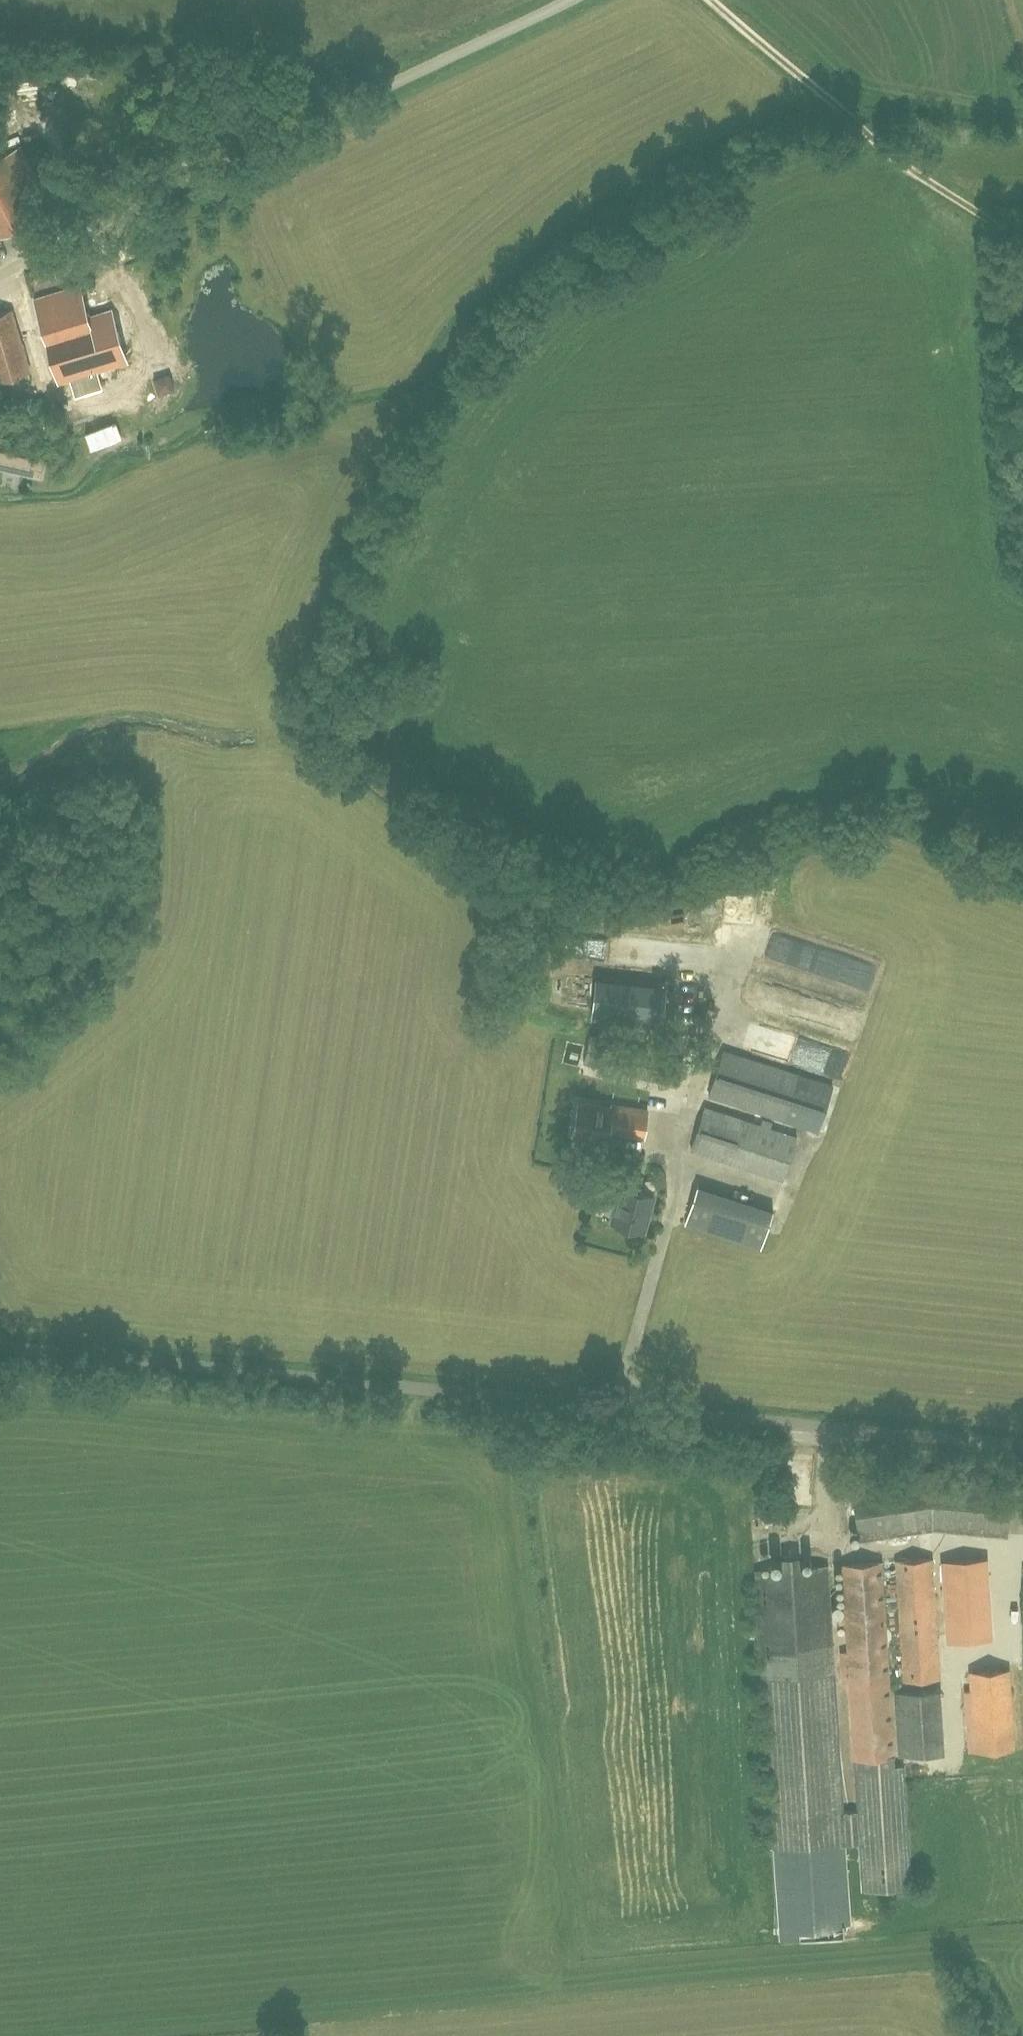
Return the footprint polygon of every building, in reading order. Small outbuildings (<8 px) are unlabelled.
[(52,207),(20,147),(0,157),(0,234),(52,207)] [(112,386),(157,372),(147,341),(130,346),(124,348),(110,310),(88,317),(79,288),(34,301),(59,383),(107,369),(112,386)] [(29,373),(11,311),(0,315),(0,382),(29,373)] [(44,461),(0,451),(0,469),(40,478),(44,461)] [(661,1026),(666,985),(597,978),(592,1019),(661,1026)] [(684,1059),(624,1044),(590,1036),(583,1063),(677,1086),(684,1059)] [(709,1096),(818,1131),(833,1085),(724,1050),(709,1096)] [(610,1142),(612,1133),(646,1139),(651,1113),(615,1106),(615,1108),(579,1102),(576,1136),(610,1142)] [(761,1125),(705,1107),(692,1150),(784,1179),(798,1137),(771,1128),(772,1122),(763,1119),(761,1125)] [(646,1229),(654,1194),(637,1190),(641,1175),(626,1171),(614,1222),(646,1229)] [(691,1176),(678,1216),(755,1240),(767,1200),(691,1176)] [(933,1472),(852,1484),(860,1539),(934,1528),(1007,1535),(1011,1493),(1022,1494),(1022,1480),(1019,1479),(1019,1477),(1012,1476),(1012,1479),(933,1472)] [(784,1569),(757,1571),(781,1940),(846,1936),(845,1923),(852,1923),(846,1845),(862,1844),(865,1891),(912,1888),(903,1766),(864,1769),(863,1759),(895,1757),(881,1562),(844,1564),(850,1652),(843,1652),(845,1684),(852,1684),(860,1811),(844,1812),(828,1566),(801,1568),(800,1556),(783,1557),(784,1569)] [(940,1677),(932,1558),(896,1560),(904,1680),(940,1677)] [(948,1641),(991,1638),(985,1558),(943,1561),(948,1641)] [(969,1751),(1016,1748),(1011,1669),(970,1671),(971,1687),(964,1688),(969,1751)]
